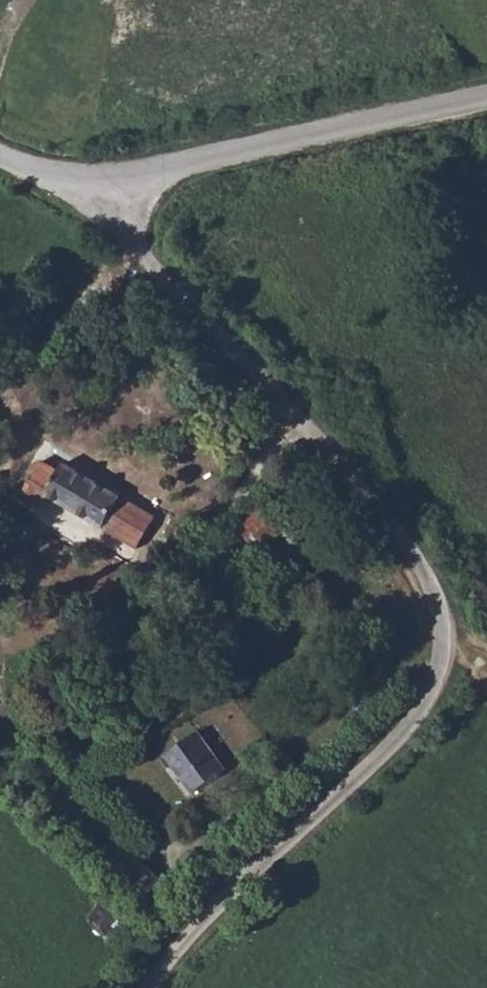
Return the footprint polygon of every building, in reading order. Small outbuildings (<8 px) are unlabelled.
[(149,489),(48,432),(44,442),(30,435),(9,469),(33,483),(41,472),(130,522),(149,489)] [(255,477),(237,496),(259,520),(281,497),(280,494),(273,495),(275,486),(272,474),(264,473),(255,477)] [(196,728),(167,750),(194,788),(225,766),(196,728)] [(107,894),(91,918),(113,932),(129,908),(107,894)]
